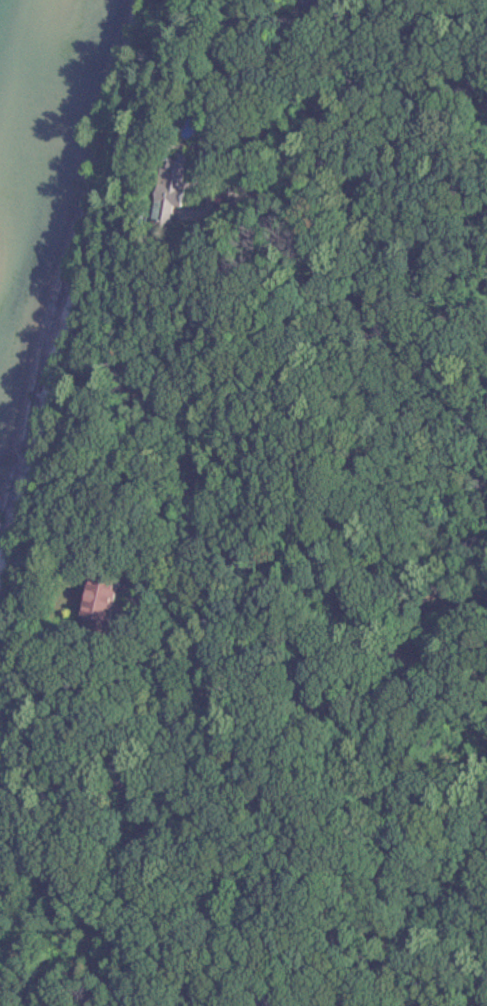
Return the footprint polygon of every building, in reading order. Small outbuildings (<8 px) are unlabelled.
[(85,572),(80,608),(105,611),(108,594),(116,595),(119,576),(85,572)]
